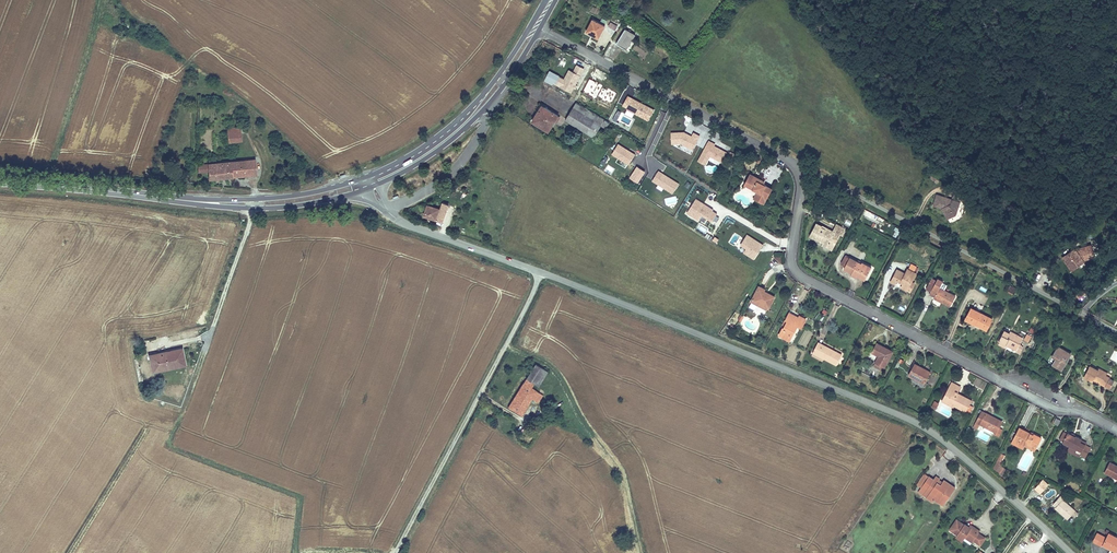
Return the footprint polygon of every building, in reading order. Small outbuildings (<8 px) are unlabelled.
[(592,20),(586,32),(598,39),(604,26),(592,20)] [(626,27),(617,44),(627,49),(636,32),(626,27)] [(559,77),(555,85),(572,93),(584,69),(577,65),(573,72),(569,70),(564,79),(559,77)] [(653,110),(628,96),(622,106),(648,120),(653,110)] [(605,117),(574,100),(564,118),(594,136),(601,123),(610,128),(613,122),(605,117)] [(533,120),(549,129),(558,114),(542,105),(533,120)] [(227,128),(229,142),(244,140),(242,126),(227,128)] [(229,142),(227,128),(219,129),(221,143),(229,142)] [(692,150),(700,136),(693,133),(691,136),(684,132),(672,133),(672,145),(682,144),(692,150)] [(714,146),(715,144),(708,141),(697,162),(705,166),(710,157),(721,163),(726,153),(714,146)] [(629,164),(635,154),(619,144),(613,154),(629,164)] [(254,160),(199,165),(199,175),(208,174),(208,179),(255,175),(254,160)] [(765,183),(761,182),(764,177),(750,170),(744,181),(758,188),(754,196),(767,203),(774,188),(765,183)] [(672,193),(678,184),(659,171),(653,181),(672,193)] [(968,198),(954,194),(952,201),(937,196),(933,207),(942,209),(947,220),(956,215),(960,201),(966,203),(968,198)] [(713,210),(696,199),(687,214),(698,221),(701,216),(712,222),(717,214),(712,211),(713,210)] [(427,204),(423,216),(436,221),(436,220),(442,222),(448,205),(441,202),(439,208),(427,204)] [(878,214),(866,208),(863,213),(875,219),(878,214)] [(833,228),(817,220),(810,234),(822,240),(834,246),(841,232),(843,234),(847,227),(837,222),(833,228)] [(700,225),(698,229),(705,233),(707,229),(700,225)] [(763,245),(747,235),(740,246),(746,250),(744,253),(754,260),(763,245)] [(832,250),(834,246),(822,240),(820,243),(832,250)] [(1072,249),(1065,255),(1067,258),(1067,261),(1070,265),(1074,266),(1078,263),(1077,262),(1082,258),(1094,255),(1091,244),(1072,249)] [(1083,260),(1094,257),(1094,255),(1082,258),(1077,262),(1078,263),(1083,260)] [(844,268),(866,278),(873,266),(864,262),(864,263),(850,257),(844,268)] [(903,287),(912,291),(916,284),(912,282),(917,272),(915,271),(911,270),(909,268),(907,273),(898,269),(894,277),(900,280),(905,282),(903,287)] [(951,306),(957,295),(941,287),(945,281),(940,278),(937,284),(932,293),(936,295),(935,297),(951,306)] [(932,293),(937,284),(932,281),(927,291),(932,293)] [(1009,285),(1006,292),(1013,295),(1016,289),(1009,285)] [(751,302),(768,311),(774,298),(763,293),(765,289),(759,286),(751,302)] [(992,319),(971,308),(965,319),(974,323),(975,321),(987,328),(992,319)] [(793,338),(800,324),(804,326),(808,317),(800,313),(800,314),(789,310),(786,317),(789,318),(786,325),(783,324),(780,332),(793,338)] [(987,328),(975,321),(974,323),(986,330),(987,328)] [(1018,348),(1024,336),(1013,330),(1012,331),(1006,328),(1001,338),(1002,338),(1000,343),(1009,347),(1010,344),(1018,348)] [(1028,331),(1025,337),(1030,340),(1033,334),(1028,331)] [(900,345),(905,347),(908,342),(903,339),(900,345)] [(842,352),(819,341),(815,349),(825,354),(824,356),(837,363),(842,352)] [(895,350),(877,341),(873,350),(881,354),(878,359),(877,361),(887,365),(895,350)] [(1063,369),(1071,353),(1058,346),(1054,355),(1056,356),(1052,363),(1063,369)] [(183,349),(149,357),(152,370),(159,373),(159,372),(185,366),(186,364),(183,349)] [(881,354),(873,350),(870,355),(878,359),(881,354)] [(543,391),(538,384),(547,368),(536,361),(530,371),(535,378),(532,383),(536,388),(536,396),(538,398),(543,391)] [(887,365),(877,361),(875,364),(885,369),(887,365)] [(924,386),(932,370),(915,362),(909,373),(915,376),(913,380),(924,386)] [(1098,370),(1088,365),(1083,376),(1092,380),(1093,378),(1107,385),(1111,377),(1107,375),(1109,371),(1099,367),(1098,370)] [(535,378),(530,371),(529,371),(508,404),(521,411),(526,404),(521,401),(527,391),(531,394),(536,396),(536,388),(532,383),(535,378)] [(957,392),(952,390),(955,384),(950,381),(940,401),(945,403),(947,400),(955,404),(970,411),(972,406),(969,405),(971,399),(957,392)] [(526,404),(531,394),(527,391),(521,401),(526,404)] [(935,411),(939,403),(933,400),(929,408),(935,411)] [(981,425),(997,433),(1002,421),(987,414),(987,415),(980,412),(974,424),(980,427),(981,425)] [(1035,434),(1020,427),(1014,439),(1023,444),(1025,440),(1038,446),(1042,436),(1035,433),(1035,434)] [(1064,442),(1068,434),(1062,431),(1058,439),(1064,442)] [(1073,449),(1079,452),(1077,455),(1084,458),(1089,448),(1079,443),(1081,439),(1068,432),(1068,434),(1064,442),(1063,444),(1073,449)] [(1091,444),(1081,439),(1079,443),(1089,448),(1091,444)] [(1038,446),(1025,440),(1023,444),(1036,450),(1038,446)] [(992,470),(1004,476),(1007,469),(1000,466),(1005,456),(1000,453),(992,470)] [(1109,461),(1104,471),(1116,477),(1116,465),(1109,461)] [(920,486),(927,475),(922,472),(915,483),(920,486)] [(917,490),(927,496),(933,500),(946,480),(944,478),(943,479),(941,484),(936,481),(939,476),(936,474),(932,478),(927,475),(920,486),(917,490)] [(943,506),(955,485),(946,480),(933,500),(942,506),(943,506)] [(1041,494),(1048,485),(1042,480),(1035,489),(1041,494)] [(1055,506),(1054,507),(1066,518),(1071,514),(1074,517),(1077,513),(1074,510),(1062,498),(1063,497),(1060,494),(1052,503),(1055,506)] [(930,504),(933,500),(927,496),(922,503),(928,507),(930,504)] [(942,506),(933,500),(930,504),(939,510),(942,506)] [(957,518),(950,527),(958,533),(956,534),(963,539),(965,535),(968,532),(974,537),(973,538),(980,543),(986,536),(979,531),(980,529),(973,524),(971,527),(969,525),(965,522),(965,523),(957,518)] [(1116,551),(1116,550),(1116,537),(1106,532),(1104,537),(1098,534),(1093,544),(1101,548),(1103,544),(1116,551)]
